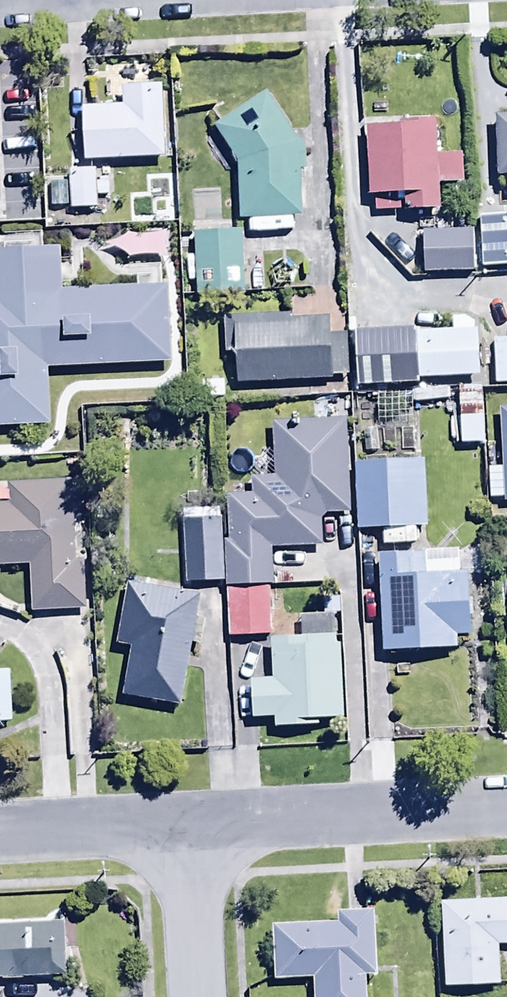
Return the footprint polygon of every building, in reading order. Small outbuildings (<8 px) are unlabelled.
[(82,111),(84,162),(164,160),(162,87),(122,89),(122,110),(82,111)] [(264,95),(213,129),(237,167),(240,222),(301,219),(299,174),(306,174),(305,143),(297,144),(264,95)] [(494,119),(496,180),(506,180),(506,118),(494,119)] [(400,127),(365,129),(368,198),(373,198),(374,214),(440,212),(439,187),(463,186),(461,155),(435,156),(434,120),(400,121),(400,127)] [(108,184),(95,184),(94,175),(68,176),(69,212),(95,211),(95,198),(108,198),(108,184)] [(481,223),(482,272),(506,271),(506,222),(481,223)] [(422,233),(423,276),(473,275),(472,232),(422,233)] [(186,284),(194,284),(194,294),(242,294),(242,236),(194,235),(194,258),(187,258),(186,284)] [(44,424),(41,367),(165,362),(162,286),(55,290),(54,249),(0,251),(0,426),(44,424)] [(233,357),(234,386),(333,382),(333,378),(349,378),(347,335),(328,336),(328,321),(288,322),(288,315),(224,318),(226,358),(233,357)] [(451,320),(451,333),(413,335),(415,382),(480,379),(478,332),(473,332),(473,319),(451,320)] [(493,339),(494,387),(506,386),(506,339),(493,339)] [(481,385),(457,386),(459,446),(483,446),(481,385)] [(225,590),(269,588),(272,588),(271,552),(323,550),(322,516),(347,515),(344,419),(270,421),(272,478),(251,479),(251,497),(225,498),(226,544),(224,544),(225,590)] [(425,464),(355,465),(356,531),(426,530),(425,464)] [(29,568),(30,613),(85,612),(84,563),(73,564),(71,483),(8,485),(8,506),(0,506),(0,569),(29,568)] [(222,585),(220,519),(181,521),(184,586),(222,585)] [(459,556),(378,559),(382,656),(456,653),(455,639),(469,638),(467,575),(460,575),(459,556)] [(195,618),(199,598),(128,586),(117,647),(130,650),(122,698),(180,708),(190,647),(198,648),(203,619),(195,618)] [(269,588),(225,590),(226,639),(271,638),(269,588)] [(318,722),(342,721),(337,597),(322,598),(322,619),(300,620),(301,638),(270,639),(271,680),(250,681),(252,721),(273,720),(273,730),(318,729),(318,722)] [(11,726),(9,674),(0,674),(0,726),(11,726)] [(441,903),(443,990),(499,988),(497,947),(506,947),(506,901),(441,903)] [(272,926),(273,983),(313,982),(314,996),(365,996),(365,979),(377,978),(375,913),(338,914),(338,925),(272,926)] [(74,924),(0,927),(0,982),(65,979),(64,950),(75,949),(74,924)]
